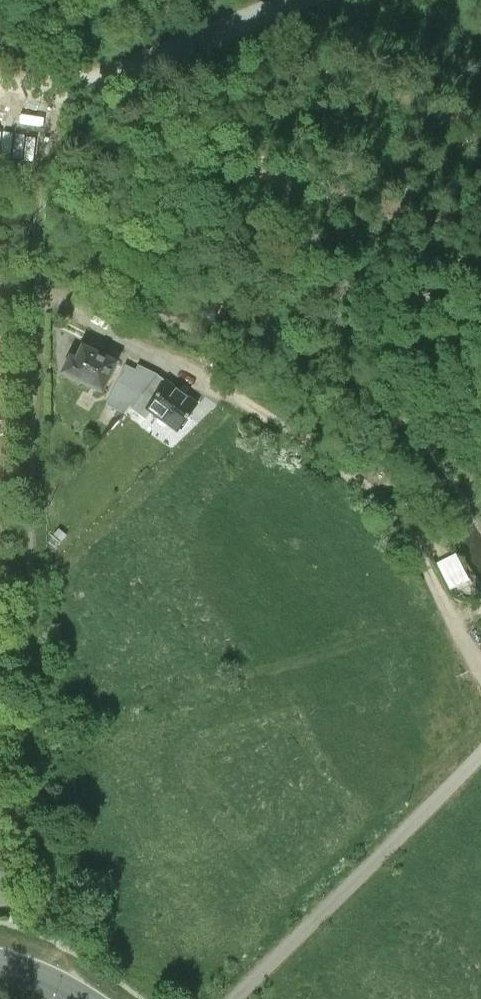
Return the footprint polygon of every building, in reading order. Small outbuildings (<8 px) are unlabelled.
[(116,363),(81,346),(75,359),(69,356),(60,374),(101,394),(116,363)] [(136,372),(125,367),(107,405),(125,415),(155,375),(138,367),(136,372)] [(167,383),(155,375),(125,415),(140,425),(150,413),(148,411),(167,383)] [(198,405),(167,383),(148,411),(150,413),(178,432),(198,405)]
